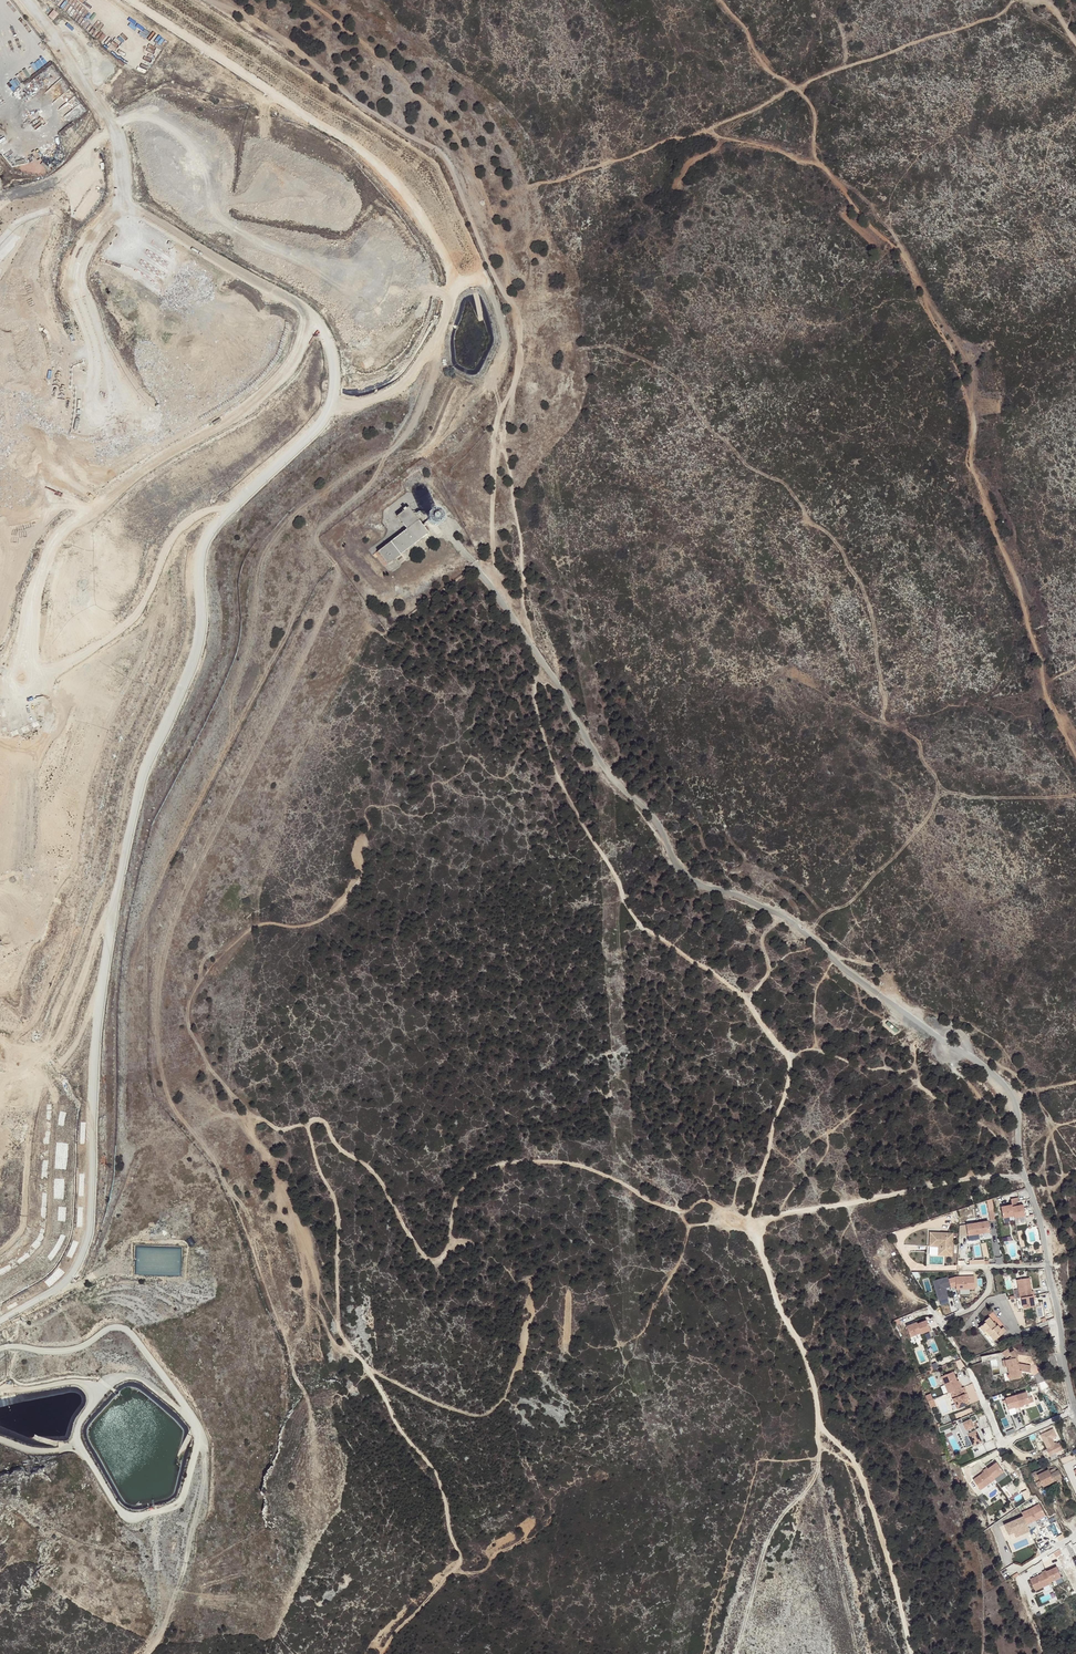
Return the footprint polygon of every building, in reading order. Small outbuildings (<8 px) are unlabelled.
[(142,33),(145,27),(135,23),(132,29),(137,31),(133,40),(141,43),(144,35),(142,33)] [(346,314),(338,318),(351,346),(358,342),(346,314)] [(403,530),(375,552),(386,566),(414,544),(426,535),(415,521),(406,509),(394,518),(403,530)] [(1016,1203),(1016,1200),(1010,1200),(1010,1205),(1000,1206),(1001,1216),(1011,1216),(1011,1218),(1020,1217),(1020,1206),(1015,1207),(1015,1205),(1014,1205),(1014,1204),(1016,1203)] [(970,1223),(964,1224),(965,1235),(987,1232),(986,1221),(979,1222),(979,1221),(970,1222),(970,1223)] [(932,1242),(933,1231),(930,1230),(929,1245),(938,1245),(938,1254),(952,1255),(952,1252),(941,1251),(941,1242),(932,1242)] [(953,1232),(933,1231),(932,1242),(941,1242),(941,1251),(952,1252),(953,1232)] [(937,1282),(929,1288),(939,1305),(948,1300),(943,1292),(947,1289),(948,1290),(953,1287),(953,1290),(972,1290),(972,1277),(953,1277),(944,1283),(943,1282),(939,1285),(937,1282)] [(1024,1277),(1013,1282),(1020,1299),(1021,1298),(1025,1308),(1036,1304),(1033,1298),(1034,1297),(1031,1289),(1030,1290),(1024,1277)] [(987,1342),(1002,1331),(999,1326),(996,1329),(993,1324),(992,1326),(985,1316),(980,1320),(981,1322),(973,1327),(983,1340),(985,1339),(987,1342)] [(915,1320),(905,1325),(909,1335),(920,1330),(920,1331),(930,1327),(926,1317),(916,1321),(915,1320)] [(1019,1373),(1030,1374),(1031,1367),(1019,1365),(1017,1360),(1018,1360),(1015,1352),(1011,1354),(1009,1350),(1002,1353),(981,1357),(982,1363),(1005,1359),(1006,1360),(1004,1361),(1005,1369),(1008,1369),(1011,1382),(1021,1381),(1019,1373)] [(953,1372),(941,1376),(947,1393),(949,1392),(956,1409),(967,1404),(965,1399),(963,1395),(965,1394),(963,1387),(960,1388),(959,1384),(957,1385),(953,1372)] [(933,1376),(927,1378),(932,1389),(938,1386),(933,1376)] [(930,1393),(924,1395),(930,1408),(934,1406),(930,1393)] [(1025,1395),(1004,1400),(1006,1411),(1012,1409),(1013,1411),(1022,1409),(1021,1408),(1032,1405),(1030,1399),(1026,1399),(1025,1395)] [(963,1420),(963,1422),(967,1429),(965,1430),(963,1431),(972,1449),(982,1444),(974,1426),(972,1422),(977,1419),(975,1414),(969,1416),(963,1420)] [(1050,1454),(1063,1448),(1060,1441),(1056,1443),(1057,1444),(1055,1445),(1052,1437),(1043,1441),(1047,1448),(1041,1450),(1045,1458),(1047,1458),(1050,1456),(1050,1454)] [(1043,1485),(1062,1477),(1059,1469),(1051,1473),(1049,1469),(1048,1469),(1046,1470),(1044,1467),(1037,1470),(1037,1469),(1032,1471),(1039,1485),(1042,1484),(1043,1485)] [(973,1480),(980,1490),(995,1479),(987,1468),(983,1471),(984,1472),(973,1480)] [(1023,1516),(1005,1525),(1010,1536),(1014,1533),(1028,1527),(1038,1522),(1046,1517),(1040,1506),(1033,1510),(1022,1515),(1023,1516)] [(1028,1527),(1014,1533),(1017,1539),(1030,1532),(1028,1527)] [(1056,1565),(1041,1572),(1042,1574),(1030,1579),(1036,1591),(1052,1583),(1051,1582),(1061,1577),(1057,1567),(1056,1567),(1056,1565)]
